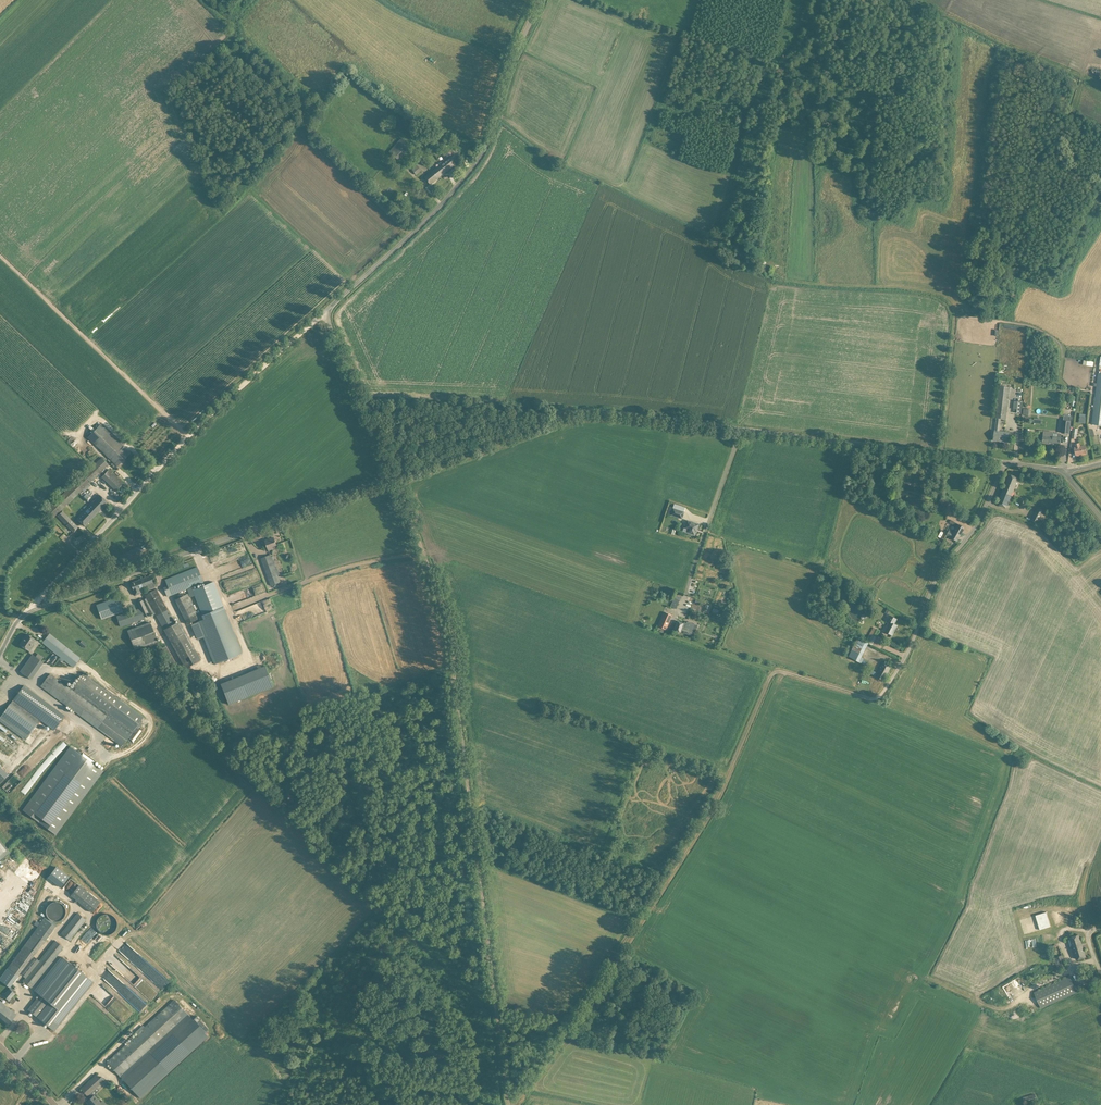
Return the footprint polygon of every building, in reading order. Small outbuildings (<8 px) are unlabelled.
[(398,160),(411,146),(401,138),(389,151),(398,160)] [(457,163),(451,156),(447,159),(446,160),(444,158),(440,161),(447,170),(457,163)] [(430,184),(447,170),(440,161),(435,165),(437,167),(424,177),(427,180),(430,184)] [(417,165),(412,170),(417,175),(422,170),(417,165)] [(1092,424),(1100,425),(1100,373),(1099,373),(1092,424)] [(1000,386),(996,425),(995,430),(994,440),(1008,442),(1010,432),(1000,431),(1000,425),(1001,419),(1006,419),(1010,387),(1000,386)] [(1022,401),(1014,400),(1013,407),(1018,408),(1017,412),(1021,412),(1022,401)] [(1087,414),(1080,413),(1079,422),(1086,423),(1087,414)] [(117,466),(130,453),(126,449),(101,424),(87,437),(117,466)] [(1060,445),(1061,440),(1061,437),(1052,436),(1052,432),(1044,431),(1043,443),(1060,445)] [(1080,446),(1080,443),(1075,444),(1076,447),(1074,447),(1076,455),(1087,453),(1085,445),(1080,446)] [(46,510),(45,511),(52,518),(53,518),(82,490),(83,491),(86,489),(85,488),(99,474),(101,476),(104,473),(102,471),(109,465),(101,457),(46,510)] [(116,491),(123,483),(109,469),(102,477),(112,487),(116,491)] [(1010,474),(998,504),(1003,506),(1006,507),(1015,487),(1017,487),(1017,485),(1016,485),(1019,478),(1010,474)] [(85,526),(107,502),(104,499),(100,495),(77,518),(81,522),(85,526)] [(945,513),(950,504),(943,500),(938,509),(945,513)] [(1038,507),(1032,518),(1039,522),(1042,523),(1043,520),(1040,519),(1045,510),(1038,507)] [(682,519),(684,512),(673,508),(672,512),(671,515),(682,519)] [(60,513),(58,516),(69,528),(73,532),(78,527),(63,512),(63,511),(60,513)] [(683,528),(682,532),(686,533),(686,532),(687,532),(695,535),(697,529),(699,524),(695,523),(695,522),(692,521),(691,522),(688,520),(687,523),(686,523),(685,528),(684,528),(683,528)] [(949,531),(946,535),(956,541),(964,527),(959,525),(958,524),(954,531),(953,532),(949,530),(949,531)] [(268,551),(274,549),(273,546),(277,545),(276,543),(274,537),(265,541),(267,546),(268,551)] [(122,561),(142,550),(140,546),(120,557),(122,561)] [(271,585),(280,582),(270,555),(261,558),(271,585)] [(164,587),(166,593),(167,596),(191,587),(202,615),(204,620),(198,623),(203,637),(210,655),(214,664),(242,653),(223,607),(213,581),(197,588),(196,585),(203,582),(199,572),(197,567),(165,579),(168,586),(164,587)] [(154,587),(150,575),(130,583),(132,588),(135,595),(140,593),(139,588),(147,585),(149,589),(154,587)] [(173,620),(156,589),(144,595),(146,598),(137,602),(139,608),(143,617),(154,612),(163,628),(185,668),(200,660),(178,621),(175,623),(173,620)] [(187,593),(175,598),(186,623),(198,618),(187,593)] [(101,619),(122,612),(117,597),(96,605),(101,619)] [(675,609),(680,600),(674,598),(673,601),(674,602),(671,607),(675,609)] [(139,608),(131,611),(134,622),(143,617),(139,608)] [(120,626),(134,622),(131,611),(117,616),(120,626)] [(666,629),(672,615),(665,612),(659,626),(666,629)] [(886,626),(884,631),(892,635),(897,625),(894,624),(897,619),(890,615),(887,620),(889,621),(886,626)] [(684,623),(677,621),(674,630),(681,632),(691,635),(693,630),(692,630),(695,624),(687,621),(686,624),(684,623)] [(134,650),(157,641),(150,622),(127,631),(134,650)] [(203,637),(198,623),(192,625),(197,639),(203,637)] [(873,627),(869,634),(876,637),(879,630),(873,627)] [(49,633),(42,642),(47,646),(61,657),(59,659),(63,662),(64,660),(73,667),(80,658),(54,637),(49,633)] [(30,651),(32,647),(31,646),(35,639),(27,634),(20,645),(30,651)] [(855,643),(848,656),(858,661),(861,663),(863,659),(863,658),(861,657),(868,643),(865,642),(861,640),(858,638),(855,643)] [(43,657),(38,653),(36,657),(32,654),(20,671),(24,675),(31,680),(43,662),(41,660),(43,657)] [(883,680),(891,666),(883,663),(878,673),(876,676),(883,680)] [(267,665),(221,682),(228,703),(274,686),(267,665)] [(50,673),(40,686),(72,709),(121,746),(128,737),(132,741),(133,742),(134,742),(143,731),(140,729),(136,726),(143,717),(84,673),(74,686),(72,688),(59,679),(58,680),(50,673)] [(0,717),(0,720),(26,739),(41,720),(54,730),(65,716),(23,685),(0,717)] [(19,744),(0,731),(0,741),(14,751),(19,744)] [(22,810),(55,835),(56,834),(103,771),(93,764),(91,762),(92,759),(90,757),(88,760),(80,753),(70,746),(22,810)] [(29,755),(13,771),(13,774),(2,786),(9,793),(29,772),(29,755)] [(0,765),(0,782),(8,773),(0,765)] [(10,852),(4,845),(0,839),(0,860),(10,852)] [(56,866),(48,876),(61,886),(68,876),(56,866)] [(79,884),(71,895),(92,911),(100,901),(79,884)] [(59,915),(61,903),(49,900),(47,913),(59,915)] [(70,940),(86,920),(77,912),(61,933),(70,940)] [(1035,915),(1020,920),(1024,935),(1040,930),(1051,927),(1046,912),(1035,915)] [(7,968),(18,977),(20,974),(33,956),(56,926),(44,918),(7,968)] [(113,921),(95,939),(100,944),(118,926),(113,921)] [(1079,934),(1070,937),(1077,959),(1086,956),(1079,934)] [(25,977),(22,981),(31,988),(64,947),(55,940),(39,960),(25,977)] [(1054,959),(1053,959),(1054,959),(1058,969),(1058,970),(1067,966),(1062,955),(1054,959)] [(33,956),(20,974),(25,977),(39,960),(33,956)] [(54,1029),(93,981),(62,956),(35,991),(40,995),(28,1010),(54,1029)] [(116,967),(123,962),(121,959),(113,965),(116,967)] [(7,968),(0,978),(0,980),(10,988),(18,977),(7,968)] [(1041,1008),(1077,992),(1070,976),(1034,992),(1041,1008)] [(12,997),(15,993),(9,988),(3,996),(9,1001),(12,997)] [(174,1000),(107,1062),(132,1089),(140,1098),(208,1036),(205,1033),(209,1029),(197,1016),(193,1020),(185,1012),(174,1000)] [(7,1025),(16,1014),(0,1001),(0,1019),(7,1025)] [(81,1089),(87,1095),(88,1095),(91,1098),(87,1101),(90,1104),(107,1104),(103,1100),(100,1103),(91,1092),(103,1081),(97,1075),(85,1085),(81,1089)] [(1028,1102),(1036,1100),(1034,1093),(1023,1097),(1024,1102),(1027,1101),(1028,1102)]
